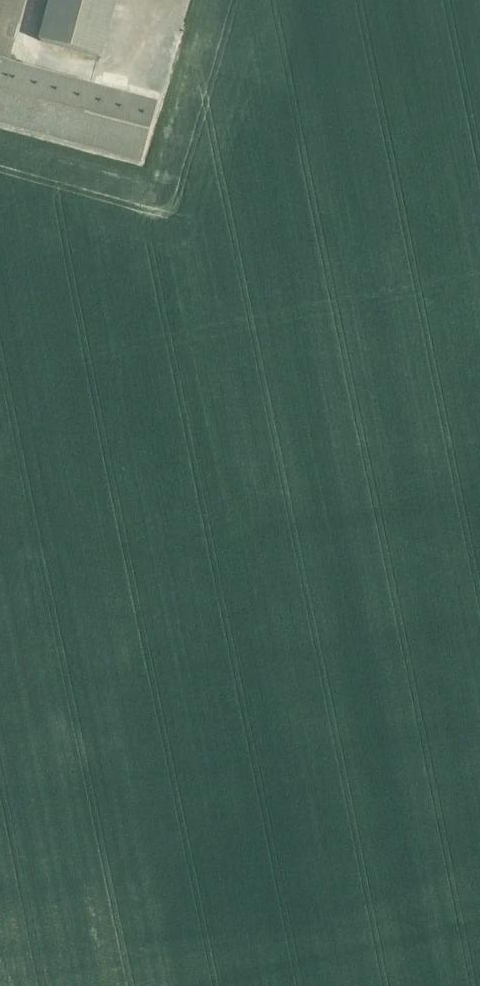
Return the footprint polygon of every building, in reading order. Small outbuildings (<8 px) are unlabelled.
[(158,102),(10,62),(27,0),(0,0),(0,124),(142,162),(158,102)] [(40,40),(102,57),(118,0),(51,0),(40,40)]
